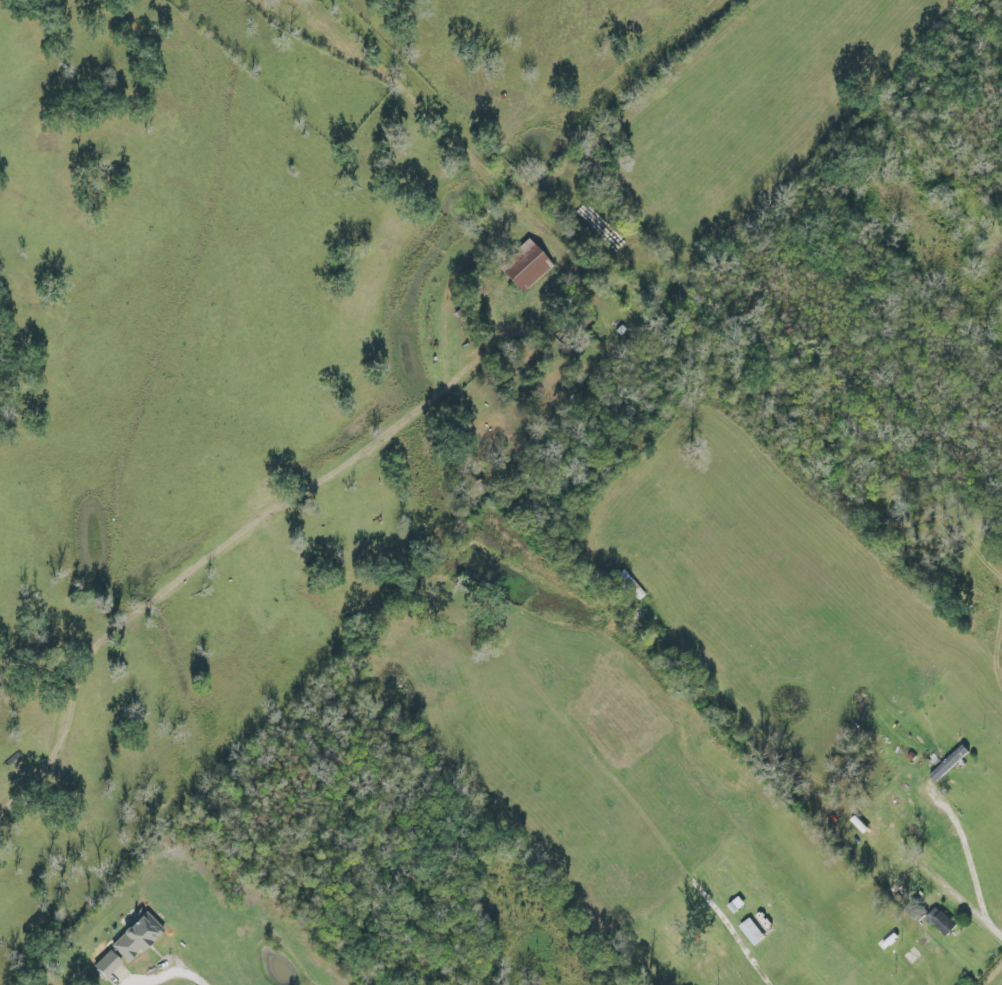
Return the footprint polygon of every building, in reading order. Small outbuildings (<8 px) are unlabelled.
[(501,274),(521,295),(552,268),(532,246),(501,274)] [(962,760),(969,754),(962,746),(928,776),(937,786),(964,762),(962,760)] [(957,926),(937,909),(924,923),(944,940),(957,926)] [(739,927),(753,947),(774,933),(760,912),(739,927)] [(89,964),(105,981),(162,931),(146,913),(89,964)]
